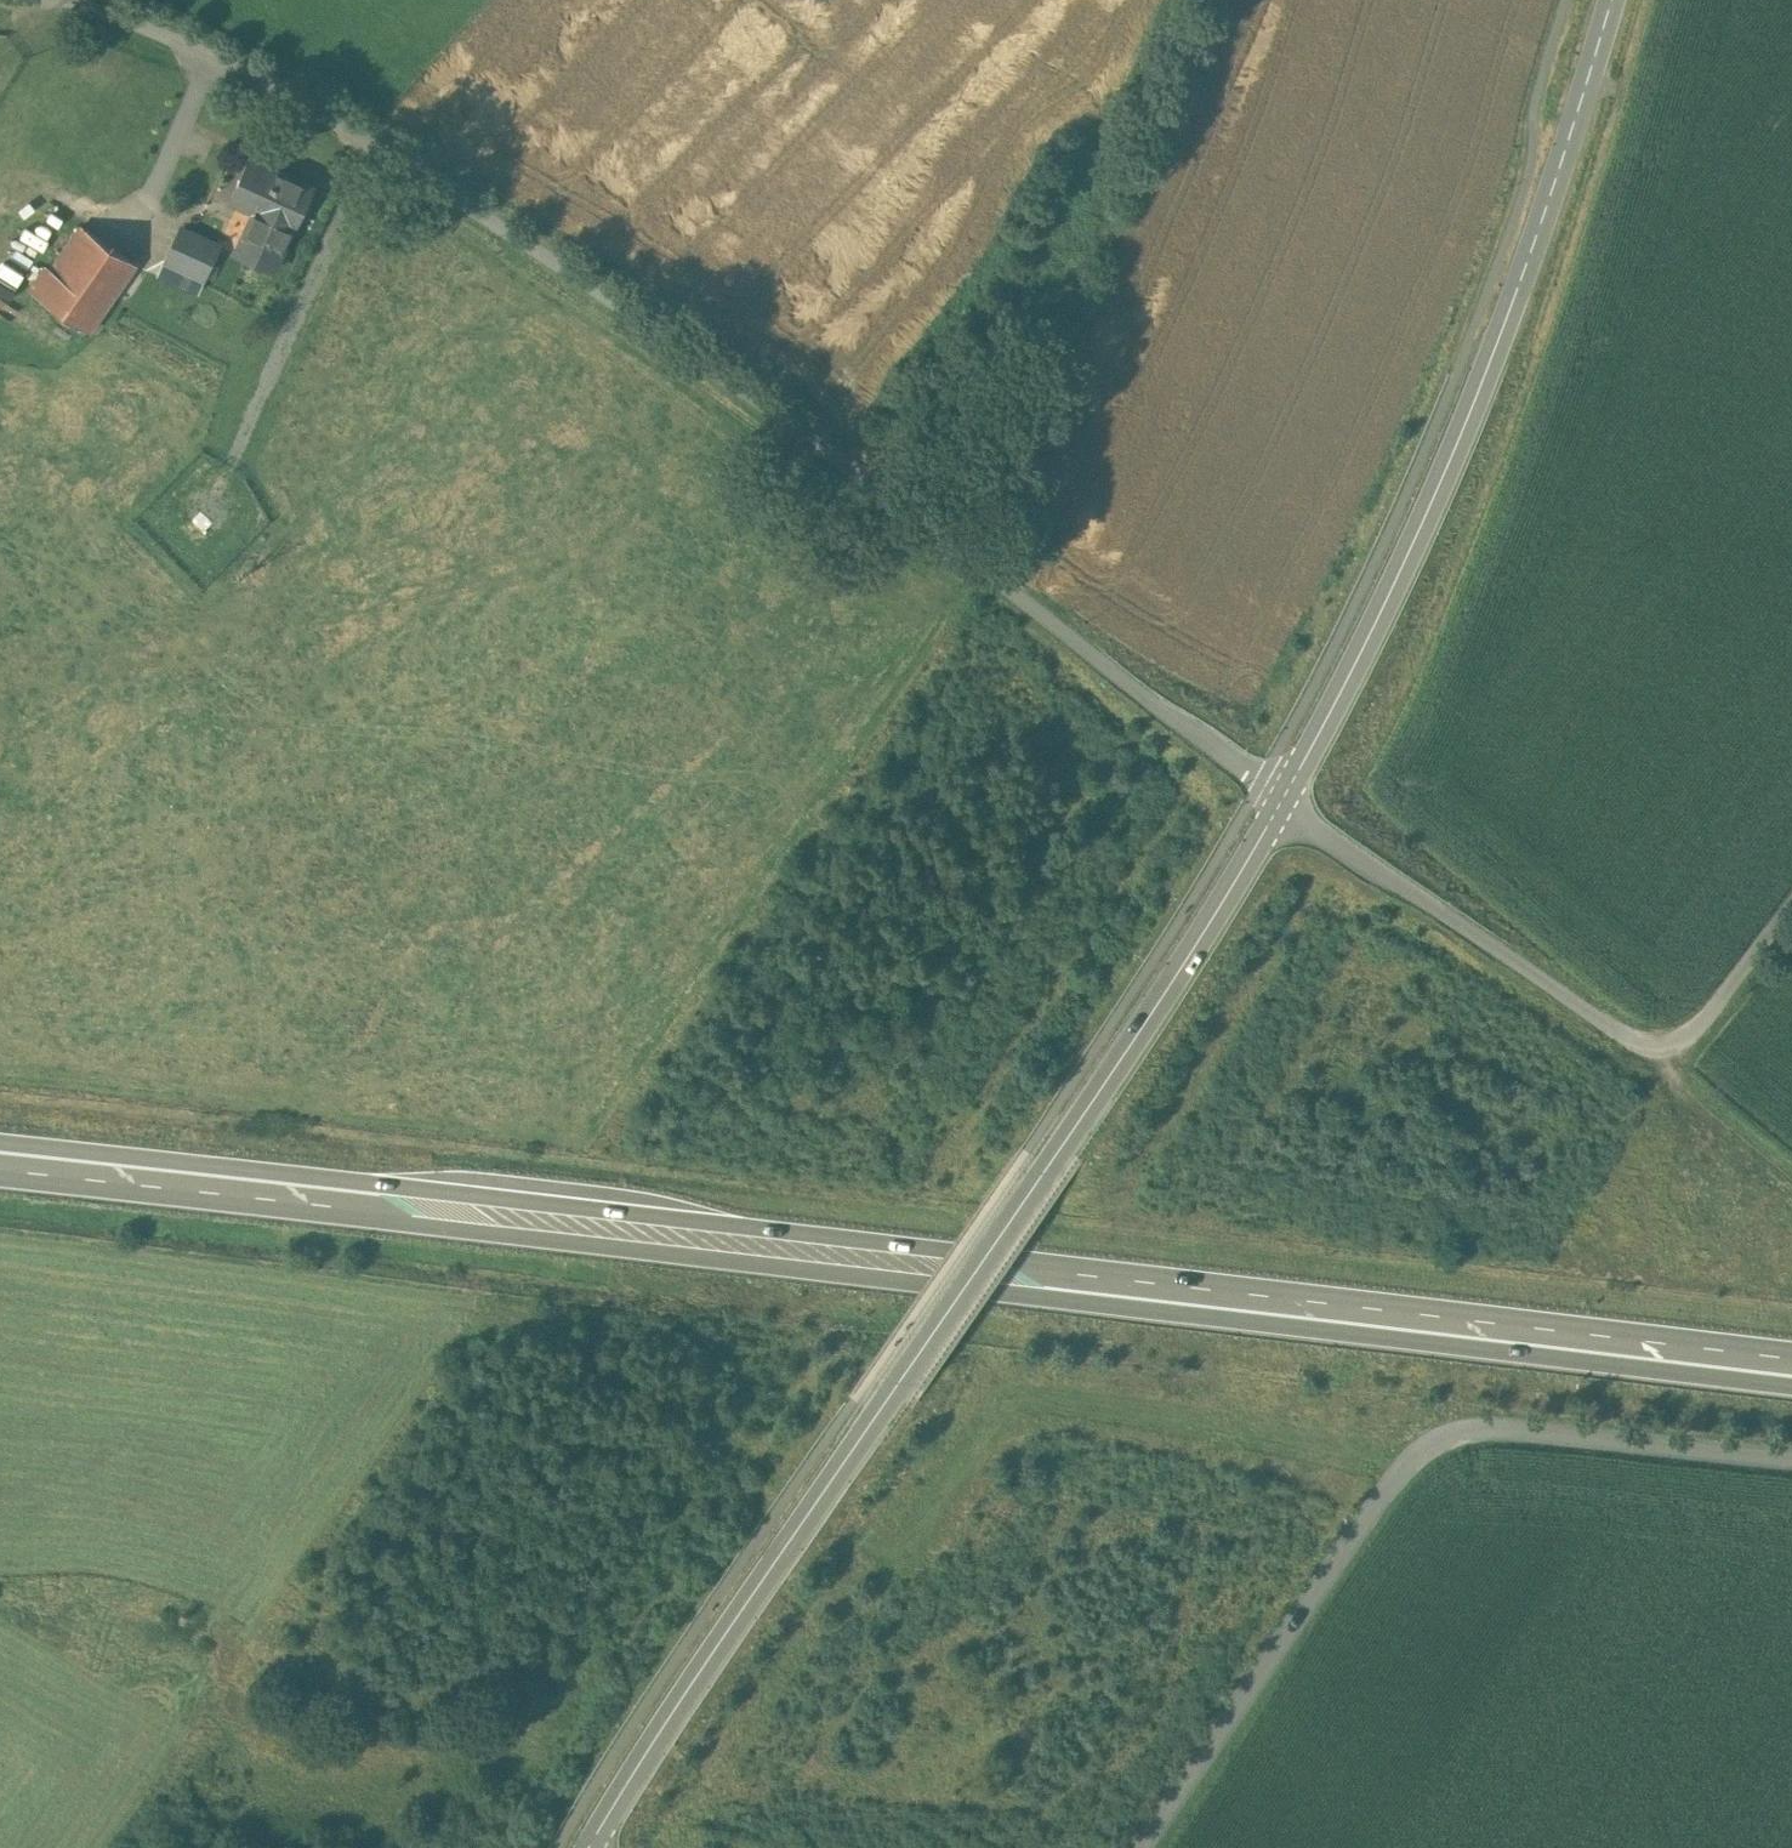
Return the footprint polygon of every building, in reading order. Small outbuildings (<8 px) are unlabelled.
[(313,188),(250,158),(232,197),(257,209),(246,233),(252,235),(244,253),(238,250),(237,253),(273,269),(293,225),(295,227),(313,188)] [(44,238),(58,221),(41,207),(27,224),(44,238)] [(135,263),(81,224),(52,268),(47,264),(30,288),(88,330),(135,263)] [(218,244),(181,228),(167,259),(204,275),(218,244)]
